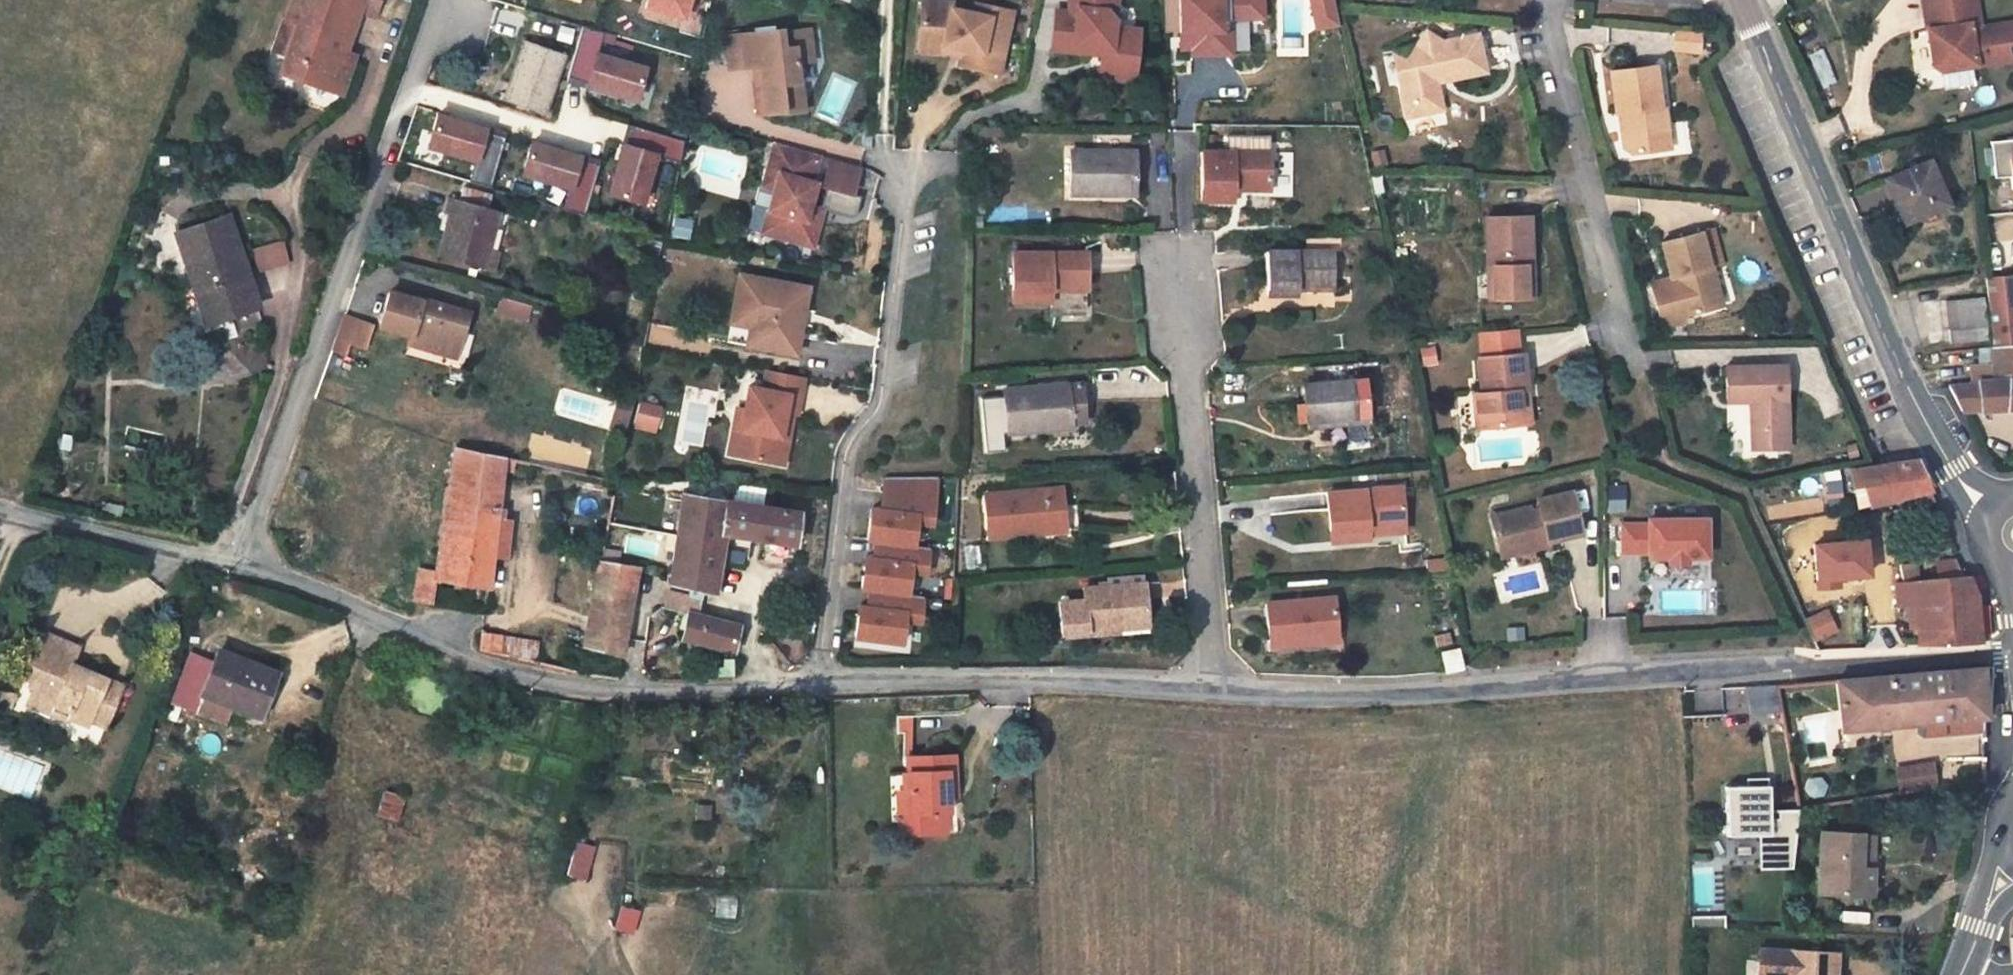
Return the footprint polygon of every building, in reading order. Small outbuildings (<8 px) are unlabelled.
[(281,2),(293,6),(280,39),(273,57),(303,68),(311,85),(326,77),(330,64),(341,67),(347,52),(336,48),(339,40),(355,1),(368,5),(370,0),(282,0),(281,2)] [(649,7),(692,18),(697,0),(651,0),(649,7)] [(922,20),(944,20),(964,24),(963,31),(960,40),(1000,49),(1011,0),(923,0),(922,20)] [(1055,25),(1076,27),(1077,19),(1105,23),(1104,31),(1103,34),(1111,43),(1136,47),(1141,6),(1116,3),(1116,0),(1057,0),(1055,25)] [(1184,49),(1197,48),(1197,54),(1232,53),(1231,33),(1224,33),(1223,21),(1264,19),(1263,0),(1182,0),(1184,49)] [(1334,0),(1310,0),(1317,30),(1339,25),(1334,0)] [(1927,4),(1935,3),(1936,13),(1928,14),(1932,40),(1942,45),(2012,35),(2012,0),(1986,0),(1978,1),(1977,0),(1926,0),(1927,4)] [(269,35),(280,39),(293,6),(281,2),(269,35)] [(1428,16),(1419,29),(1426,34),(1435,22),(1428,16)] [(1076,27),(1104,31),(1105,23),(1077,19),(1076,27)] [(944,27),(963,31),(964,24),(944,20),(922,20),(922,28),(944,27)] [(1440,26),(1435,22),(1426,34),(1419,29),(1412,37),(1404,47),(1412,54),(1396,70),(1405,75),(1409,94),(1417,100),(1432,97),(1439,86),(1433,63),(1440,55),(1447,61),(1483,54),(1477,20),(1440,26)] [(719,27),(721,60),(746,57),(753,57),(754,74),(748,74),(746,74),(748,106),(773,104),(774,106),(795,104),(793,74),(790,74),(789,56),(795,55),(792,24),(767,26),(767,23),(719,27)] [(802,23),(792,24),(795,55),(804,55),(802,23)] [(648,68),(607,56),(613,36),(585,28),(570,81),(639,100),(648,68)] [(1671,32),(1671,53),(1699,53),(1699,32),(1671,32)] [(1135,56),(1136,47),(1111,43),(1103,34),(1101,52),(1135,56)] [(1391,40),(1396,70),(1412,54),(1404,47),(1412,37),(1391,40)] [(1649,37),(1607,46),(1614,87),(1621,86),(1622,97),(1618,98),(1625,131),(1635,136),(1666,129),(1658,96),(1665,94),(1662,76),(1657,77),(1649,37)] [(350,44),(339,40),(336,48),(347,52),(350,44)] [(566,58),(525,42),(505,100),(546,115),(566,58)] [(336,81),(341,67),(330,64),(326,77),(336,81)] [(1402,102),(1417,100),(1409,94),(1405,75),(1396,70),(1402,102)] [(1941,74),(1943,88),(1971,85),(1970,70),(1941,74)] [(1672,127),(1665,94),(1658,96),(1666,129),(1672,127)] [(429,150),(479,164),(474,180),(491,186),(505,139),(489,134),(490,132),(439,117),(429,150)] [(684,140),(629,127),(612,194),(647,202),(659,155),(679,160),(684,140)] [(1264,129),(1199,127),(1198,177),(1230,177),(1230,168),(1262,168),(1264,129)] [(1134,132),(1072,132),(1072,174),(1102,175),(1102,169),(1135,170),(1134,132)] [(747,223),(798,238),(805,214),(792,210),(796,197),(803,174),(798,173),(806,147),(762,133),(753,161),(764,164),(760,180),(747,223)] [(1991,140),(1993,177),(2008,176),(2008,192),(2012,191),(2012,139),(1991,140)] [(585,213),(599,161),(533,144),(525,177),(571,188),(566,208),(585,213)] [(1927,144),(1884,162),(1901,204),(1944,186),(1927,144)] [(817,150),(806,147),(798,173),(803,174),(809,176),(817,150)] [(847,159),(817,150),(809,176),(839,185),(847,159)] [(764,164),(753,161),(749,177),(760,180),(764,164)] [(1525,197),(1478,196),(1479,252),(1484,252),(1484,277),(1524,277),(1525,197)] [(792,210),(805,214),(809,201),(796,197),(792,210)] [(499,214),(446,199),(442,216),(451,218),(438,260),(482,271),(499,214)] [(218,207),(163,223),(194,315),(244,299),(218,207)] [(1692,220),(1652,230),(1659,266),(1665,264),(1666,271),(1658,274),(1657,268),(1641,272),(1652,316),(1675,310),(1674,305),(1706,296),(1697,258),(1700,257),(1700,255),(1711,252),(1703,217),(1692,220)] [(1327,228),(1260,224),(1256,271),(1288,272),(1289,263),(1325,265),(1327,228)] [(270,232),(240,241),(246,263),(276,253),(270,232)] [(1086,232),(1017,232),(1017,282),(1049,283),(1048,294),(1085,294),(1086,232)] [(1714,294),(1705,256),(1700,257),(1697,258),(1706,296),(1714,294)] [(1989,331),(2012,329),(2012,260),(1983,263),(1989,331)] [(739,312),(734,338),(783,347),(796,282),(727,269),(720,308),(739,312)] [(1980,283),(1942,287),(1946,329),(1983,325),(1980,283)] [(471,318),(424,302),(422,304),(394,294),(382,326),(411,336),(410,342),(448,356),(456,333),(465,336),(471,318)] [(1474,332),(1470,332),(1472,368),(1463,368),(1465,404),(1509,403),(1508,368),(1517,367),(1515,331),(1512,331),(1511,311),(1473,312),(1474,332)] [(366,348),(373,326),(345,317),(333,350),(347,355),(351,343),(366,348)] [(1989,331),(1990,344),(1969,346),(1970,367),(1993,366),(1993,359),(2012,357),(2012,329),(1989,331)] [(457,359),(465,336),(456,333),(448,356),(457,359)] [(1777,353),(1719,355),(1720,389),(1744,388),(1745,399),(1741,399),(1743,439),(1781,437),(1777,353)] [(1347,357),(1256,356),(1257,399),(1303,400),(1303,391),(1347,391),(1347,357)] [(733,423),(728,449),(771,457),(776,430),(768,429),(773,404),(784,407),(792,370),(755,363),(751,382),(737,379),(732,402),(729,422),(733,423)] [(1993,366),(1970,367),(1954,369),(1964,393),(2012,395),(2012,364),(1993,366)] [(1069,365),(1003,371),(1006,413),(1038,410),(1037,402),(1071,399),(1069,365)] [(1519,402),(1517,367),(1508,368),(1509,403),(1519,402)] [(601,394),(597,410),(613,413),(616,398),(601,394)] [(632,427),(655,432),(660,406),(637,401),(632,427)] [(716,446),(728,449),(733,423),(729,422),(732,402),(725,401),(716,446)] [(613,413),(597,410),(593,429),(609,432),(613,413)] [(1916,442),(1873,449),(1839,454),(1848,488),(1930,476),(1916,442)] [(516,479),(519,467),(505,465),(499,463),(450,447),(434,553),(431,570),(416,567),(412,596),(428,599),(433,578),(486,589),(490,558),(504,560),(509,521),(496,518),(502,478),(516,479)] [(1399,461),(1323,464),(1324,513),(1365,511),(1366,499),(1400,498),(1399,461)] [(1067,465),(993,473),(997,515),(1028,512),(1028,507),(1053,505),(1053,510),(1072,508),(1067,465)] [(1482,490),(1487,518),(1505,515),(1508,530),(1528,527),(1525,509),(1536,508),(1537,515),(1572,511),(1566,472),(1531,477),(1534,488),(1522,489),(1522,485),(1482,490)] [(935,479),(882,479),(878,512),(869,510),(865,541),(872,542),(910,547),(913,525),(929,527),(935,479)] [(776,506),(667,486),(666,485),(661,524),(657,554),(658,554),(656,582),(689,587),(698,588),(699,587),(707,528),(773,539),(776,506)] [(1644,540),(1664,538),(1680,537),(1700,535),(1697,498),(1640,502),(1641,507),(1614,509),(1615,535),(1643,534),(1644,540)] [(1539,525),(1537,515),(1536,508),(1525,509),(1528,527),(1539,525)] [(1489,534),(1508,530),(1505,515),(1487,518),(1489,534)] [(1681,546),(1680,537),(1664,538),(1665,547),(1681,546)] [(1811,585),(1868,582),(1865,540),(1809,543),(1811,585)] [(599,542),(584,541),(582,552),(597,553),(599,542)] [(870,560),(863,559),(858,590),(866,591),(903,595),(906,573),(922,576),(926,549),(910,547),(872,542),(870,560)] [(1978,587),(1965,556),(1913,561),(1911,544),(1895,546),(1897,561),(1891,562),(1893,586),(1913,588),(1918,629),(1981,626),(1981,623),(1978,587)] [(616,646),(626,557),(582,552),(572,641),(616,646)] [(1151,561),(1085,567),(1085,579),(1059,581),(1061,615),(1124,611),(1122,602),(1154,599),(1151,561)] [(1325,569),(1259,573),(1261,617),(1303,615),(1302,604),(1327,603),(1325,569)] [(903,595),(866,591),(863,608),(856,608),(852,639),(897,644),(900,622),(916,624),(919,598),(903,595)] [(655,592),(653,609),(663,611),(685,613),(687,596),(655,592)] [(663,611),(660,637),(714,644),(715,617),(685,613),(663,611)] [(1812,639),(1834,633),(1827,611),(1805,618),(1812,639)] [(1453,622),(1452,618),(1434,620),(1436,641),(1456,638),(1453,622)] [(537,642),(484,633),(482,650),(536,660),(537,642)] [(9,645),(0,668),(0,680),(7,683),(1,697),(0,700),(0,712),(34,726),(32,731),(53,739),(55,735),(71,742),(87,704),(70,697),(71,693),(50,685),(49,689),(35,683),(45,660),(9,645)] [(250,667),(195,645),(191,659),(168,650),(150,697),(175,706),(180,690),(234,711),(250,667)] [(1977,676),(1832,682),(1835,728),(1910,726),(1911,737),(1917,743),(1944,742),(1943,725),(1978,724),(1977,676)] [(1772,684),(1731,692),(1738,727),(1779,720),(1772,684)] [(1979,740),(1978,724),(1943,725),(1944,742),(1979,740)] [(1888,774),(1889,800),(1927,797),(1926,771),(1888,774)] [(952,772),(906,773),(907,830),(946,830),(946,812),(953,812),(952,772)] [(1762,790),(1720,786),(1717,834),(1758,838),(1762,790)] [(1859,832),(1820,831),(1820,899),(1873,899),(1872,877),(1860,876),(1859,832)] [(1760,949),(1758,974),(1837,974),(1838,955),(1760,949)]
